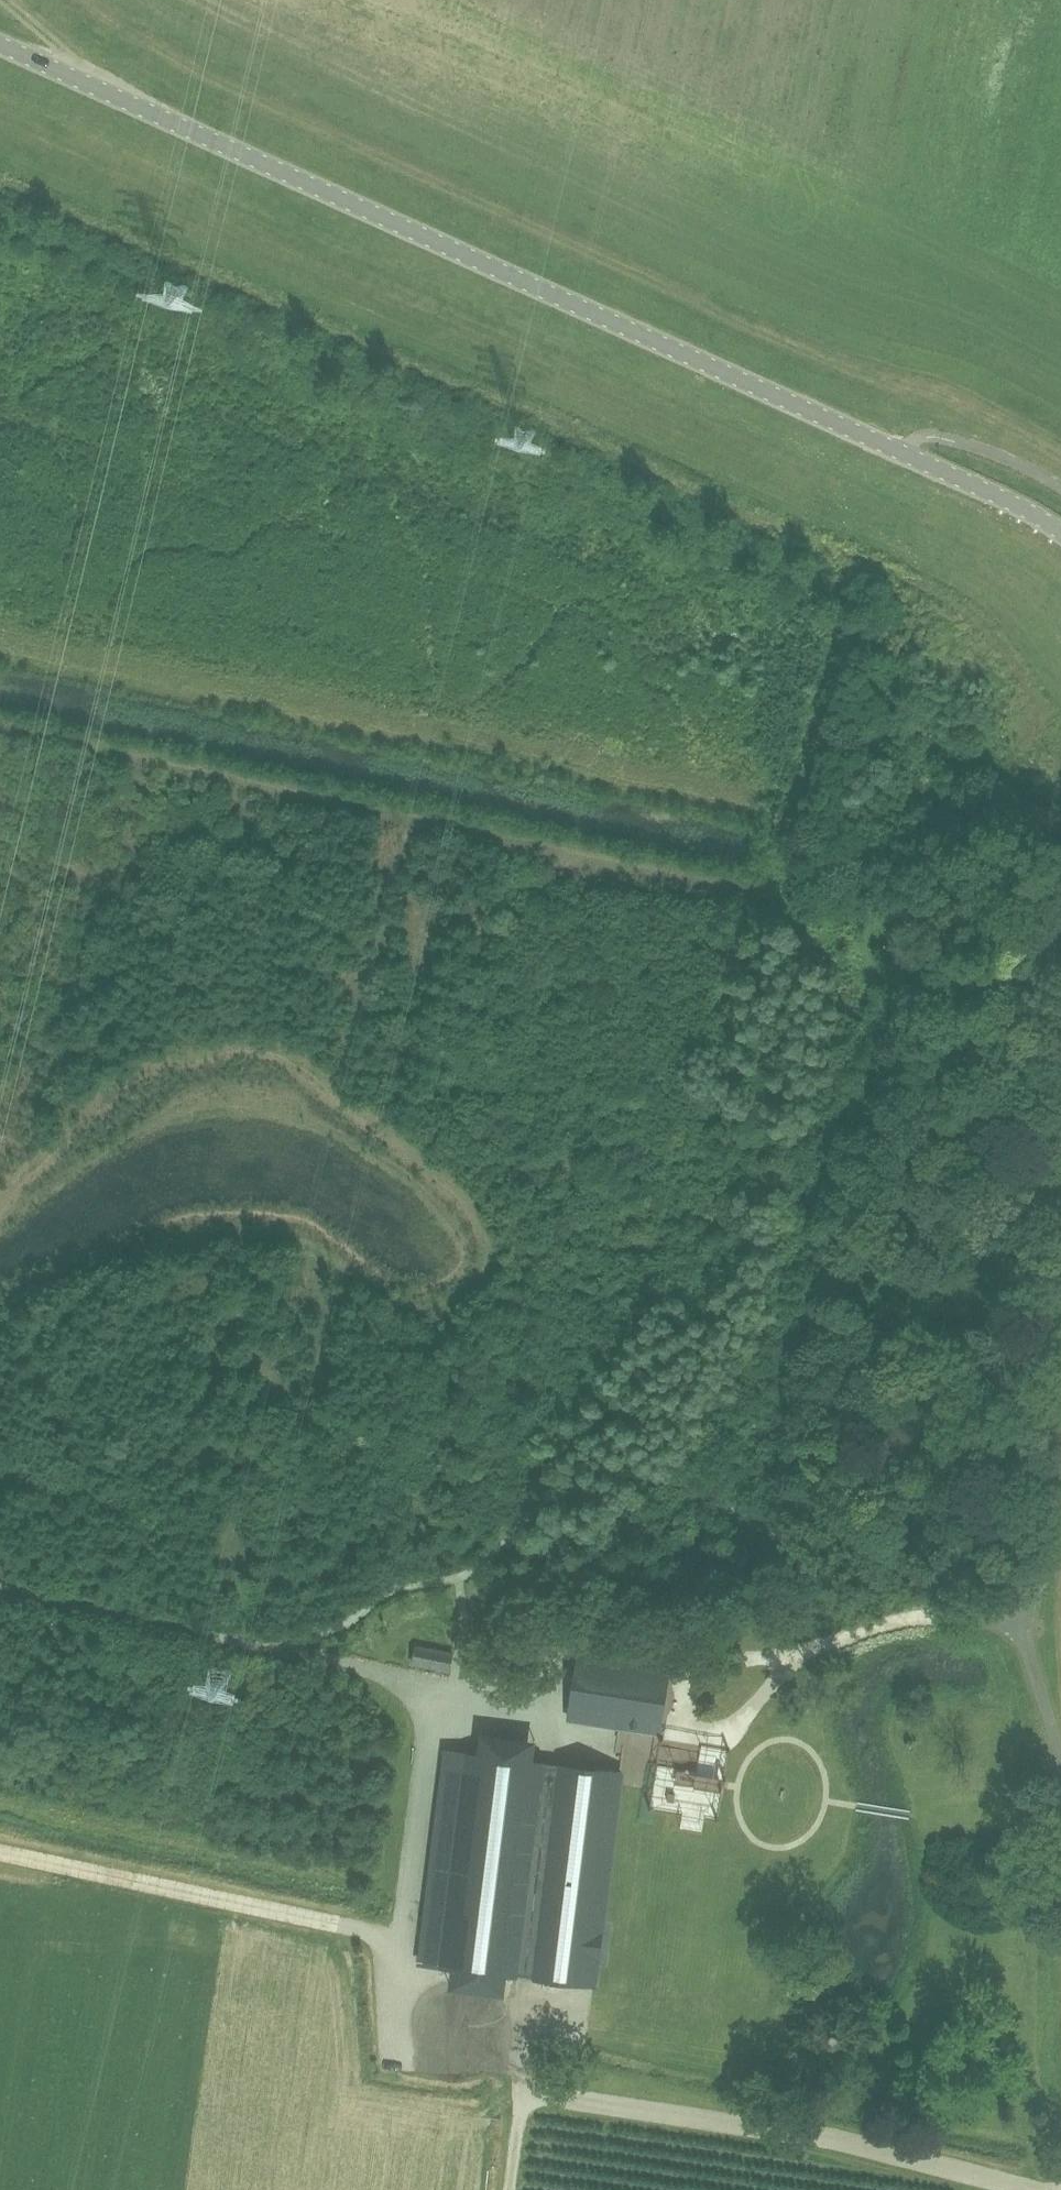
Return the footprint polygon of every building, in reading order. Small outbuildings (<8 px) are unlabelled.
[(1007,519),(1005,529),(1028,533),(1030,523),(1007,519)] [(415,1646),(411,1666),(429,1670),(433,1650),(415,1646)] [(570,1719),(657,1735),(668,1667),(581,1652),(570,1719)] [(478,1751),(444,1747),(416,1963),(450,1968),(448,1988),(504,1995),(506,1974),(596,1986),(624,1770),(533,1759),(535,1739),(480,1732),(478,1751)]
